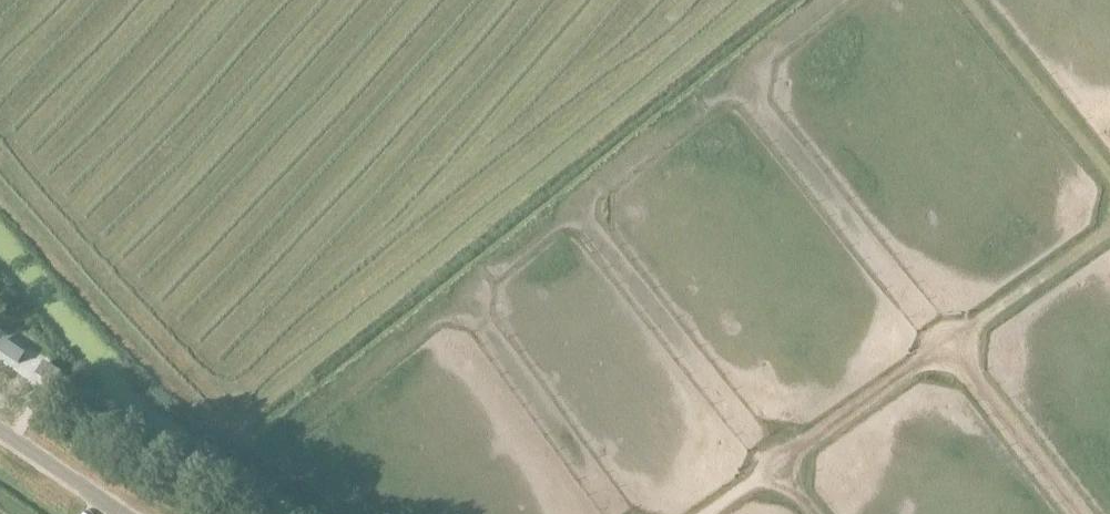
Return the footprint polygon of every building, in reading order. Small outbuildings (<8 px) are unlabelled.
[(2,340),(0,343),(0,352),(18,364),(24,355),(2,340)] [(51,386),(59,374),(44,364),(36,375),(51,386)]
